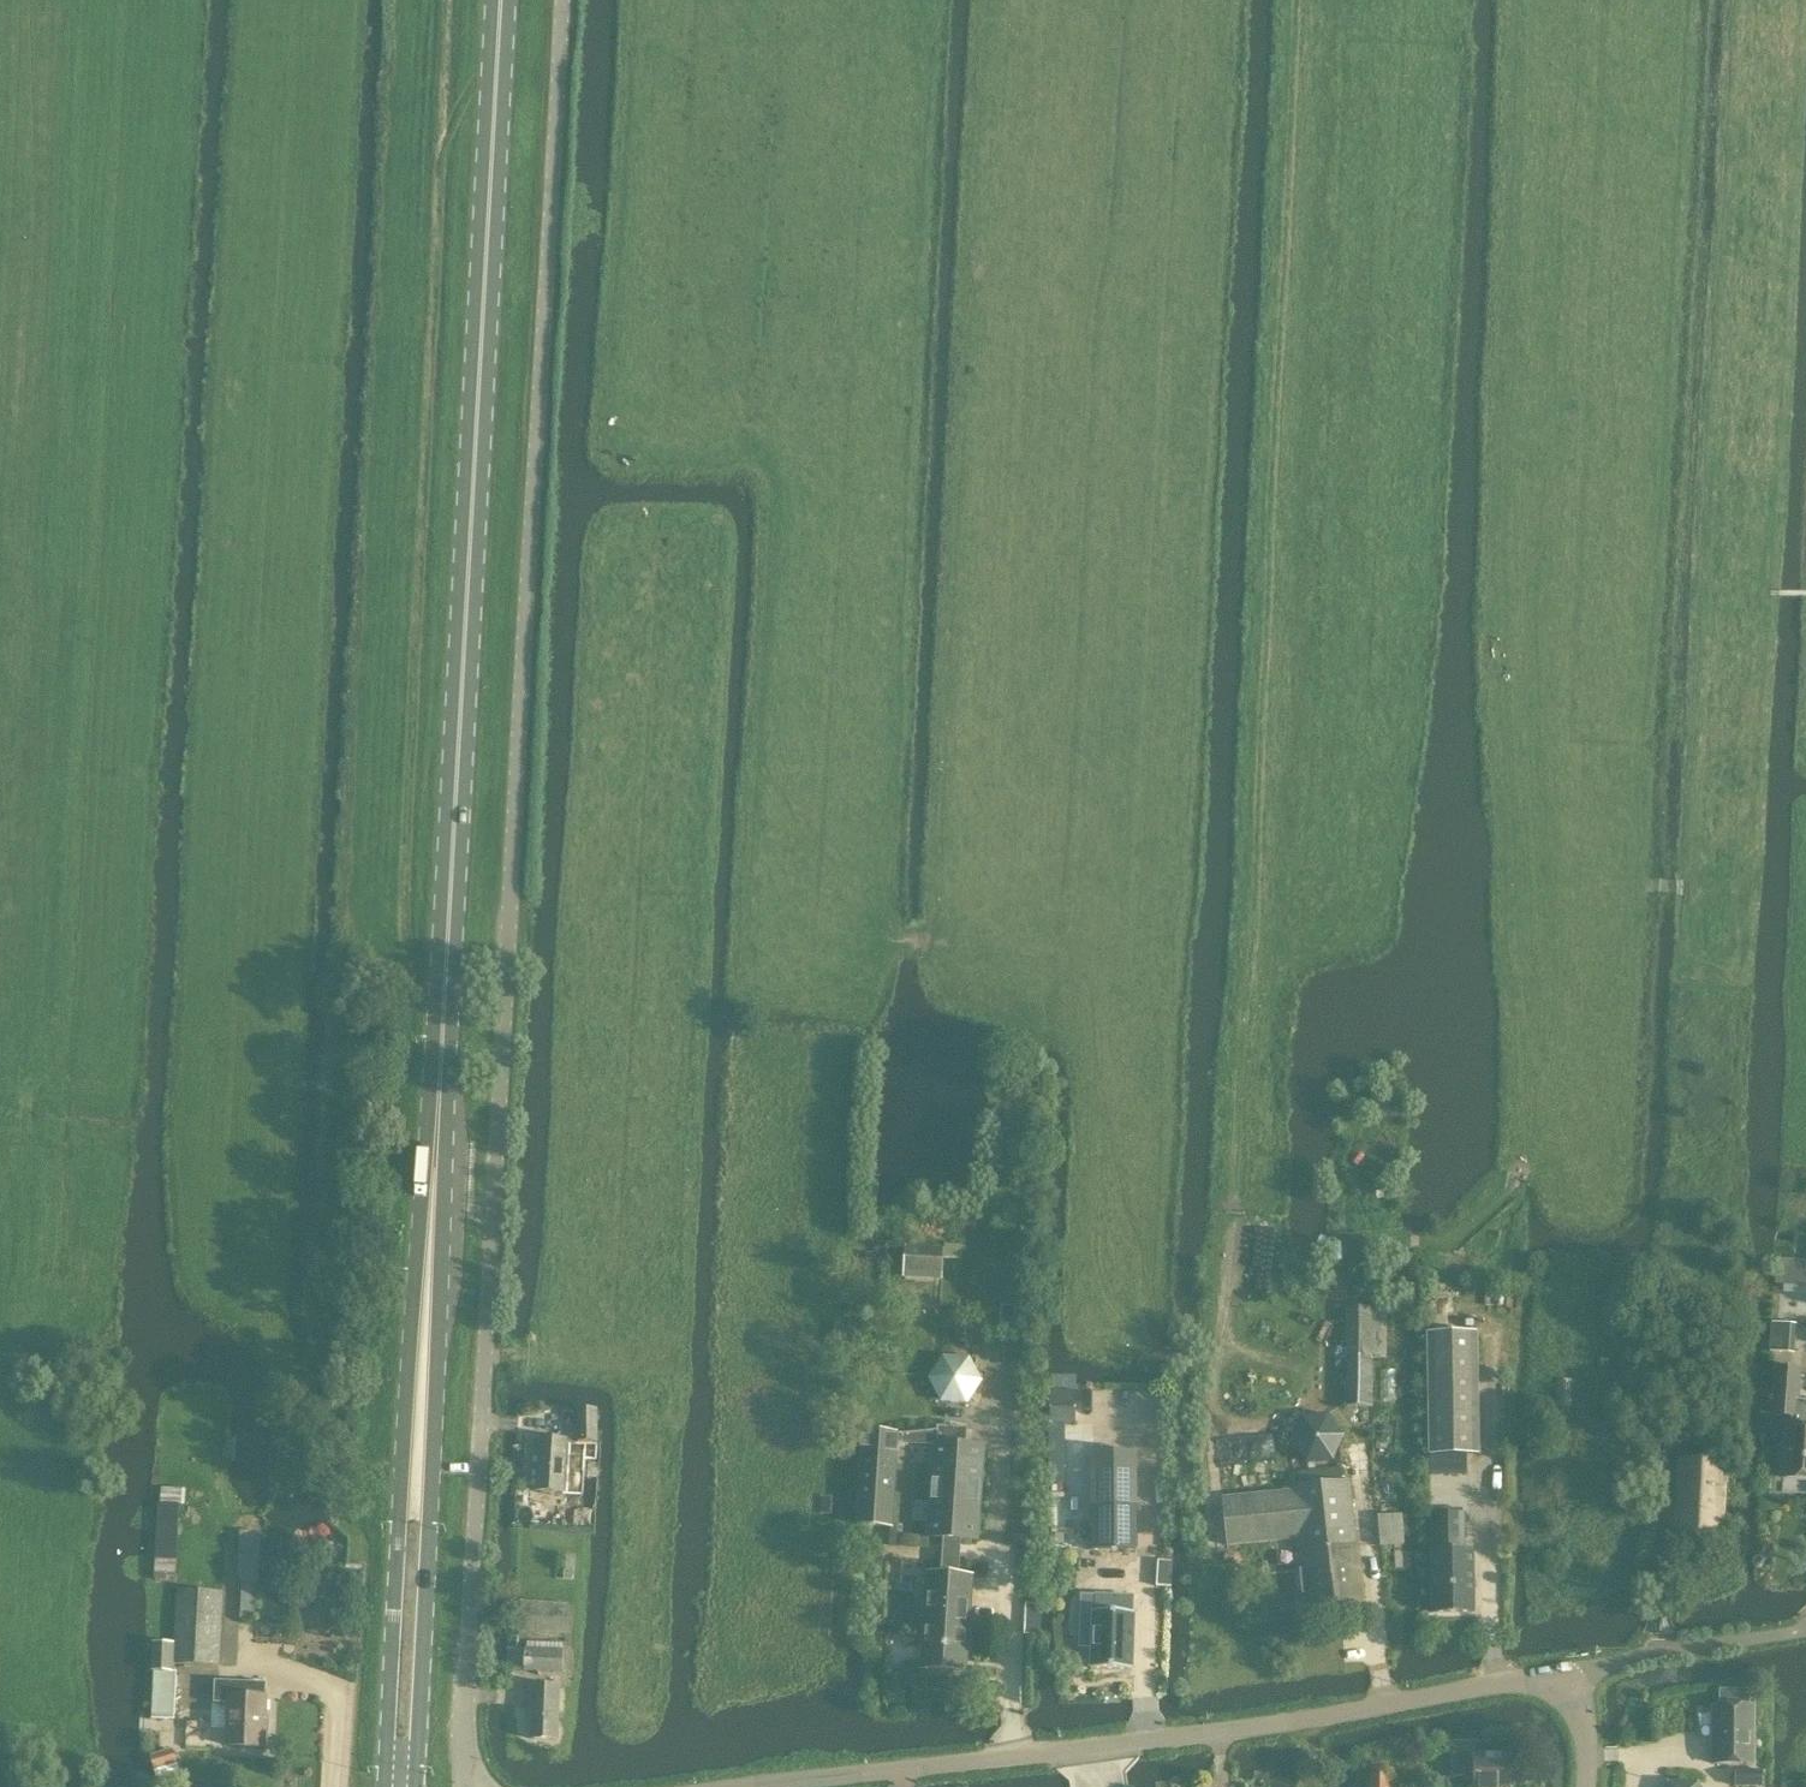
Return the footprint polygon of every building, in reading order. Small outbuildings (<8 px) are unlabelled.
[(905,1271),(943,1274),(945,1246),(907,1243),(905,1271)] [(1775,1284),(1805,1286),(1805,1260),(1776,1259),(1775,1284)] [(1385,1308),(1346,1308),(1346,1408),(1372,1408),(1372,1357),(1385,1357),(1385,1308)] [(1772,1322),(1769,1352),(1794,1354),(1796,1324),(1772,1322)] [(1479,1332),(1426,1334),(1429,1455),(1430,1455),(1450,1455),(1480,1455),(1479,1332)] [(982,1381),(970,1357),(943,1355),(928,1379),(941,1403),(968,1404),(982,1381)] [(1786,1425),(1782,1478),(1805,1479),(1805,1401),(1797,1400),(1800,1370),(1777,1368),(1773,1414),(1787,1415),(1786,1425)] [(1570,1383),(1554,1382),(1553,1407),(1569,1407),(1570,1383)] [(1051,1392),(1050,1424),(1065,1424),(1076,1424),(1076,1423),(1077,1392),(1051,1392)] [(576,1442),(596,1441),(595,1408),(576,1409),(576,1442)] [(1065,1424),(1049,1424),(1050,1485),(1066,1484),(1065,1424)] [(913,1434),(912,1445),(933,1446),(929,1503),(928,1522),(927,1537),(944,1538),(941,1575),(927,1574),(920,1669),(967,1672),(973,1577),(959,1576),(962,1539),(978,1540),(984,1447),(966,1446),(967,1429),(938,1427),(937,1431),(913,1434)] [(898,1444),(912,1445),(912,1434),(898,1435),(899,1434),(863,1432),(857,1525),(893,1527),(898,1444)] [(565,1441),(538,1439),(535,1492),(562,1494),(565,1441)] [(1135,1549),(1135,1453),(1093,1453),(1094,1549),(1135,1549)] [(1724,1463),(1678,1460),(1674,1539),(1720,1542),(1724,1463)] [(1293,1491),(1221,1499),(1226,1546),(1298,1539),(1306,1613),(1362,1607),(1350,1483),(1336,1484),(1312,1487),(1292,1489),(1293,1491)] [(157,1505),(154,1582),(175,1582),(178,1505),(182,1505),(183,1489),(160,1487),(160,1505),(157,1505)] [(1431,1544),(1434,1613),(1477,1610),(1474,1543),(1467,1543),(1465,1512),(1435,1513),(1436,1544),(1431,1544)] [(1409,1552),(1407,1553),(1404,1553),(1401,1515),(1376,1517),(1378,1547),(1393,1546),(1394,1570),(1410,1568),(1409,1552)] [(257,1582),(259,1532),(239,1531),(237,1581),(241,1581),(239,1619),(253,1620),(255,1582),(257,1582)] [(565,1554),(564,1579),(575,1580),(576,1555),(565,1554)] [(174,1664),(218,1667),(222,1593),(177,1591),(174,1664)] [(1081,1595),(1079,1648),(1096,1649),(1096,1667),(1132,1668),(1134,1610),(1133,1610),(1134,1598),(1134,1597),(1081,1595)] [(513,1649),(512,1670),(562,1672),(563,1651),(563,1642),(545,1641),(527,1641),(526,1649),(513,1649)] [(155,1672),(153,1719),(174,1721),(176,1672),(173,1672),(174,1644),(153,1643),(151,1672),(155,1672)] [(263,1748),(265,1698),(266,1683),(247,1683),(214,1681),(213,1703),(229,1704),(227,1747),(263,1748)] [(559,1688),(532,1687),(530,1740),(558,1740),(559,1688)] [(1710,1742),(1710,1765),(1751,1765),(1751,1707),(1749,1707),(1749,1690),(1719,1690),(1719,1707),(1714,1707),(1714,1742),(1710,1742)] [(1452,1776),(1473,1777),(1472,1786),(1510,1786),(1510,1759),(1474,1758),(1475,1744),(1458,1744),(1453,1744),(1452,1776)] [(150,1757),(154,1770),(157,1778),(180,1771),(177,1762),(173,1750),(150,1757)] [(1733,1786),(1761,1786),(1761,1772),(1734,1771),(1733,1786)] [(1369,1786),(1389,1786),(1389,1776),(1369,1776),(1369,1786)]
